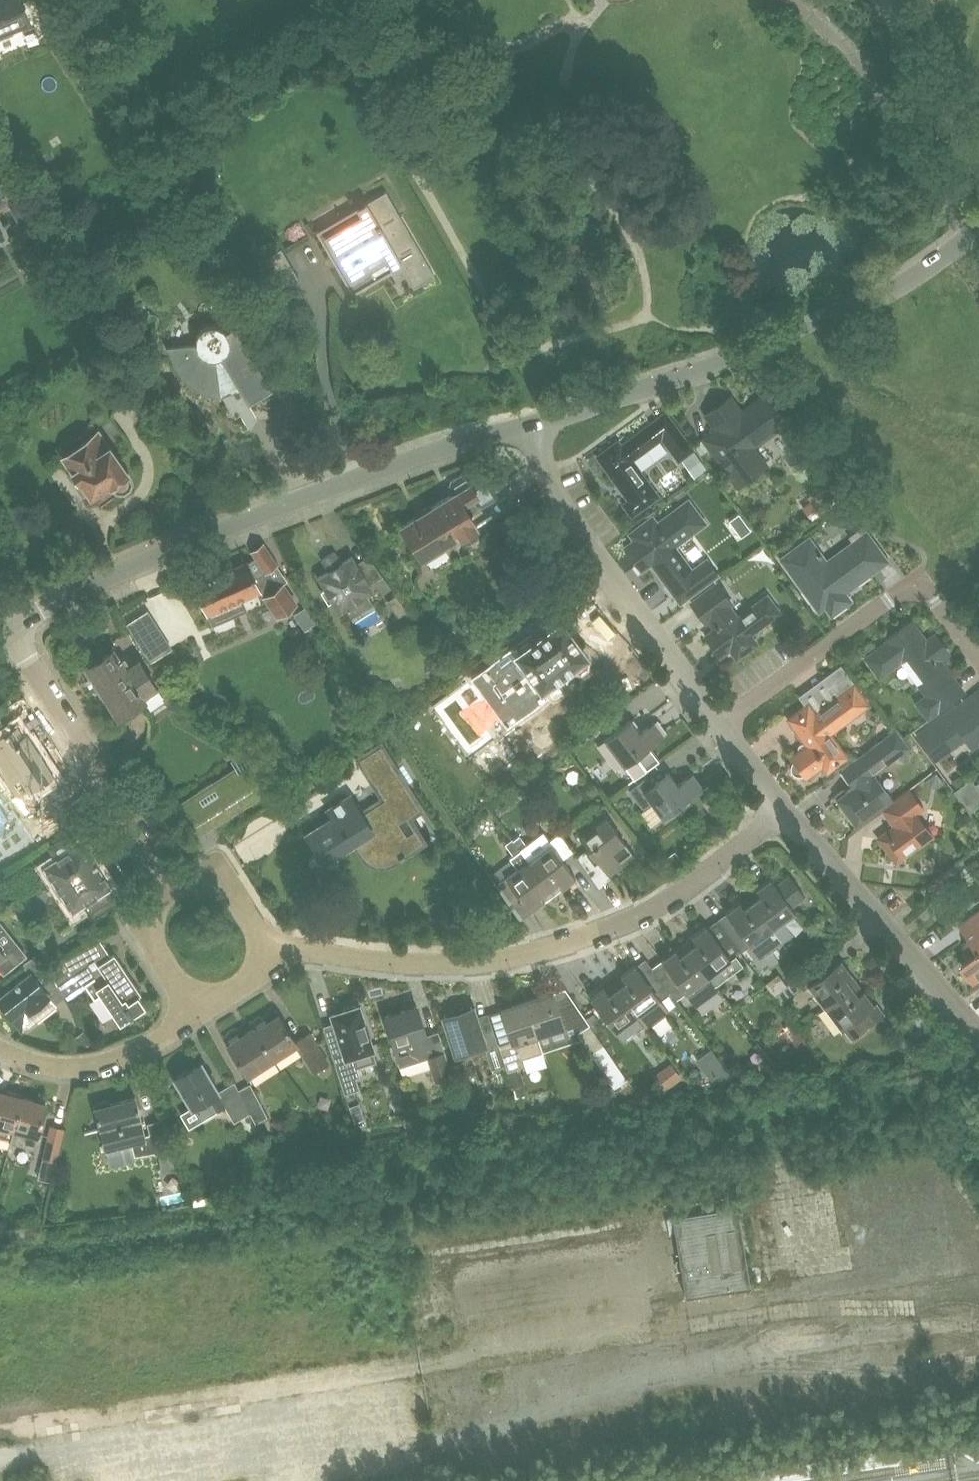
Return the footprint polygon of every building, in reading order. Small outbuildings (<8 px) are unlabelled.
[(11,36),(9,31),(27,23),(19,3),(26,0),(0,0),(0,40),(11,36)] [(401,264),(411,282),(429,271),(433,276),(434,276),(385,191),(384,192),(384,193),(366,204),(367,206),(367,207),(369,210),(322,237),(318,231),(316,231),(332,259),(336,257),(340,263),(340,264),(350,281),(363,273),(357,263),(360,261),(380,249),(392,269),(401,264)] [(838,219),(832,215),(829,219),(836,224),(838,219)] [(299,279),(281,248),(250,266),(268,297),(299,279)] [(273,388),(236,324),(227,330),(223,325),(217,323),(210,322),(204,324),(199,329),(196,335),(195,341),(166,345),(166,346),(170,346),(176,361),(187,373),(202,380),(217,382),(219,397),(221,397),(241,390),(248,402),(273,388)] [(753,447),(786,422),(766,394),(741,412),(730,396),(705,414),(716,429),(704,439),(737,485),(766,465),(753,447)] [(618,441),(598,457),(629,500),(624,504),(632,514),(658,495),(639,470),(667,450),(659,439),(662,437),(673,452),(687,442),(665,413),(621,446),(618,441)] [(99,432),(63,457),(80,481),(81,480),(82,482),(79,486),(84,494),(89,493),(91,496),(109,484),(110,485),(111,485),(113,488),(118,492),(124,493),(129,489),(131,482),(130,478),(127,474),(127,473),(99,432)] [(693,452),(684,458),(697,475),(706,469),(693,452)] [(467,542),(477,536),(478,530),(475,526),(476,526),(468,513),(497,497),(498,492),(490,479),(484,477),(476,483),(471,474),(465,472),(452,480),(451,486),(454,491),(401,524),(423,559),(459,536),(461,540),(467,542)] [(831,490),(823,497),(821,494),(810,502),(812,504),(803,511),(811,522),(839,502),(831,490)] [(692,570),(674,546),(705,523),(688,500),(657,523),(652,517),(630,533),(635,540),(625,547),(641,569),(651,562),(680,601),(717,574),(706,559),(692,570)] [(844,592),(887,560),(861,525),(845,536),(848,541),(824,559),(809,538),(781,559),(819,611),(825,606),(831,614),(850,600),(844,592)] [(248,561),(195,585),(207,613),(242,597),(259,590),(277,615),(296,602),(283,583),(285,582),(284,581),(286,578),(275,564),(277,562),(263,542),(252,550),(256,557),(248,562),(248,561)] [(374,590),(352,555),(317,577),(339,612),(346,607),(353,621),(375,607),(367,594),(374,590)] [(756,643),(750,634),(779,612),(767,595),(740,615),(717,583),(691,602),(706,622),(709,620),(715,629),(705,636),(720,656),(730,649),(736,658),(756,643)] [(404,624),(413,617),(397,594),(387,602),(404,624)] [(304,607),(294,615),(304,630),(314,622),(304,607)] [(155,623),(147,611),(127,623),(135,636),(155,623)] [(529,633),(511,647),(485,666),(495,680),(513,666),(511,663),(518,658),(541,689),(572,666),(575,671),(581,672),(588,667),(589,662),(585,656),(587,655),(561,620),(534,640),(529,633)] [(927,720),(939,711),(965,693),(940,659),(949,653),(935,634),(926,640),(912,621),(886,640),(887,642),(865,658),(879,677),(901,660),(925,692),(912,701),(927,720)] [(94,683),(97,681),(119,716),(126,712),(128,713),(131,713),(137,709),(138,706),(138,704),(144,700),(143,699),(157,690),(139,661),(125,669),(120,661),(119,662),(112,651),(84,668),(94,683)] [(829,733),(868,704),(853,685),(840,668),(825,678),(838,696),(814,713),(808,704),(788,719),(808,745),(792,757),(795,762),(793,762),(791,764),(789,765),(788,768),(788,770),(788,773),(789,775),(791,776),(793,778),(796,778),(798,778),(800,777),(802,775),(804,773),(806,776),(822,764),(827,770),(846,756),(829,733)] [(5,691),(0,695),(0,701),(3,705),(11,700),(8,696),(5,691)] [(977,712),(972,711),(964,700),(963,700),(964,702),(918,736),(930,752),(960,730),(972,746),(978,741),(978,711),(977,712)] [(605,739),(625,766),(635,779),(658,762),(648,749),(665,736),(654,721),(640,732),(631,720),(605,739)] [(873,773),(909,747),(896,729),(841,769),(854,786),(839,797),(849,809),(845,811),(856,826),(893,799),(873,773)] [(40,758),(27,737),(20,742),(17,738),(0,749),(0,784),(40,758)] [(333,817),(308,834),(325,861),(351,844),(359,858),(362,861),(365,863),(369,865),(372,866),(376,867),(380,867),(384,866),(388,865),(391,864),(434,836),(425,823),(416,809),(403,789),(411,783),(400,766),(372,785),(384,803),(363,816),(349,796),(328,810),(333,817)] [(937,770),(925,779),(930,784),(938,785),(945,781),(937,770)] [(679,783),(670,771),(653,784),(647,776),(630,789),(645,809),(653,804),(663,818),(704,788),(693,773),(679,783)] [(959,774),(951,780),(956,786),(964,780),(959,774)] [(978,793),(978,790),(974,782),(970,777),(953,790),(964,804),(978,793)] [(881,808),(894,825),(878,837),(886,848),(884,859),(895,860),(896,861),(931,835),(916,814),(922,809),(908,789),(881,808)] [(589,850),(578,858),(591,877),(603,868),(608,875),(623,865),(635,856),(624,842),(605,816),(579,835),(589,850)] [(518,834),(512,839),(550,889),(554,894),(562,888),(576,877),(561,857),(573,848),(559,831),(548,839),(542,833),(531,841),(526,845),(518,834)] [(72,832),(48,847),(56,859),(43,867),(73,912),(85,904),(92,916),(116,901),(109,889),(111,887),(82,842),(79,844),(72,832)] [(506,877),(499,882),(514,901),(520,896),(532,911),(554,894),(550,889),(512,839),(506,844),(514,854),(510,858),(518,868),(506,877)] [(684,862),(675,850),(661,860),(669,872),(684,862)] [(795,911),(792,907),(805,897),(789,874),(775,884),(771,878),(756,888),(760,894),(752,900),(773,928),(795,911)] [(773,928),(752,900),(744,906),(740,900),(725,911),(760,958),(782,941),(772,928),(773,928)] [(960,926),(970,939),(965,945),(963,953),(966,960),(960,964),(973,982),(978,978),(978,912),(960,926)] [(3,974),(27,955),(0,922),(0,970),(3,974)] [(692,936),(696,942),(688,948),(715,984),(726,976),(719,968),(731,959),(706,925),(692,936)] [(718,988),(715,984),(688,948),(679,954),(675,948),(661,959),(695,1005),(718,988)] [(146,1006),(138,995),(141,993),(114,954),(95,967),(83,949),(46,968),(65,997),(65,996),(66,998),(85,985),(94,999),(100,995),(120,1024),(146,1006)] [(48,996),(54,1004),(65,997),(46,968),(36,954),(21,964),(28,973),(0,992),(0,998),(20,1027),(34,1018),(29,1009),(48,996)] [(852,974),(841,960),(835,964),(828,954),(794,979),(802,989),(807,985),(824,1007),(852,987),(846,978),(852,974)] [(670,1011),(660,998),(635,964),(621,975),(625,981),(617,987),(638,1015),(637,1015),(647,1028),(670,1011)] [(615,1032),(637,1015),(638,1015),(617,987),(609,993),(604,987),(590,998),(615,1032)] [(877,1003),(875,1005),(864,990),(858,995),(852,987),(824,1007),(841,1030),(855,1019),(864,1030),(885,1014),(877,1003)] [(563,1025),(552,992),(525,1001),(536,1034),(537,1034),(563,1025)] [(542,1049),(537,1034),(536,1034),(525,1001),(501,1009),(511,1040),(498,1044),(505,1065),(507,1072),(518,1068),(525,1066),(522,1056),(542,1049)] [(334,1022),(323,1025),(344,1093),(359,1088),(355,1077),(359,1075),(356,1067),(376,1061),(358,1006),(356,1006),(354,1003),(343,1006),(344,1010),(331,1014),(334,1022)] [(445,1051),(433,1055),(417,1006),(385,1016),(401,1066),(427,1058),(435,1080),(453,1074),(445,1051)] [(491,1070),(505,1065),(498,1044),(493,1030),(481,1035),(471,1006),(444,1015),(458,1057),(484,1048),(491,1070)] [(602,1026),(593,1012),(585,1017),(594,1031),(602,1026)] [(314,1072),(329,1062),(310,1032),(295,1041),(278,1015),(255,1030),(254,1030),(273,1059),(296,1044),(314,1072)] [(602,1043),(583,1016),(569,1020),(577,1031),(590,1051),(602,1043)] [(273,1059),(254,1030),(255,1030),(254,1029),(227,1046),(247,1076),(273,1059)] [(81,1030),(72,1038),(80,1047),(89,1038),(81,1030)] [(711,1049),(697,1060),(707,1072),(726,1069),(711,1049)] [(218,1092),(201,1063),(174,1079),(192,1109),(207,1099),(215,1112),(226,1105),(237,1122),(250,1113),(251,1113),(239,1090),(234,1082),(218,1092)] [(518,1068),(507,1072),(512,1086),(523,1083),(518,1068)] [(251,1082),(239,1090),(251,1113),(250,1113),(255,1122),(268,1115),(251,1082)] [(22,1097),(0,1092),(0,1137),(10,1139),(11,1140),(22,1097)] [(34,1149),(46,1104),(22,1097),(11,1140),(10,1139),(9,1142),(34,1149)] [(148,1124),(150,1134),(145,1135),(136,1097),(110,1104),(109,1100),(94,1104),(95,1108),(94,1108),(104,1147),(105,1151),(131,1145),(134,1156),(143,1155),(158,1152),(171,1151),(160,1121),(148,1124)] [(359,1103),(350,1106),(354,1120),(363,1117),(359,1103)] [(64,1129),(50,1126),(43,1157),(56,1160),(64,1129)] [(171,1151),(158,1152),(161,1171),(178,1168),(171,1151)] [(752,1285),(739,1204),(674,1215),(686,1295),(752,1285)]
